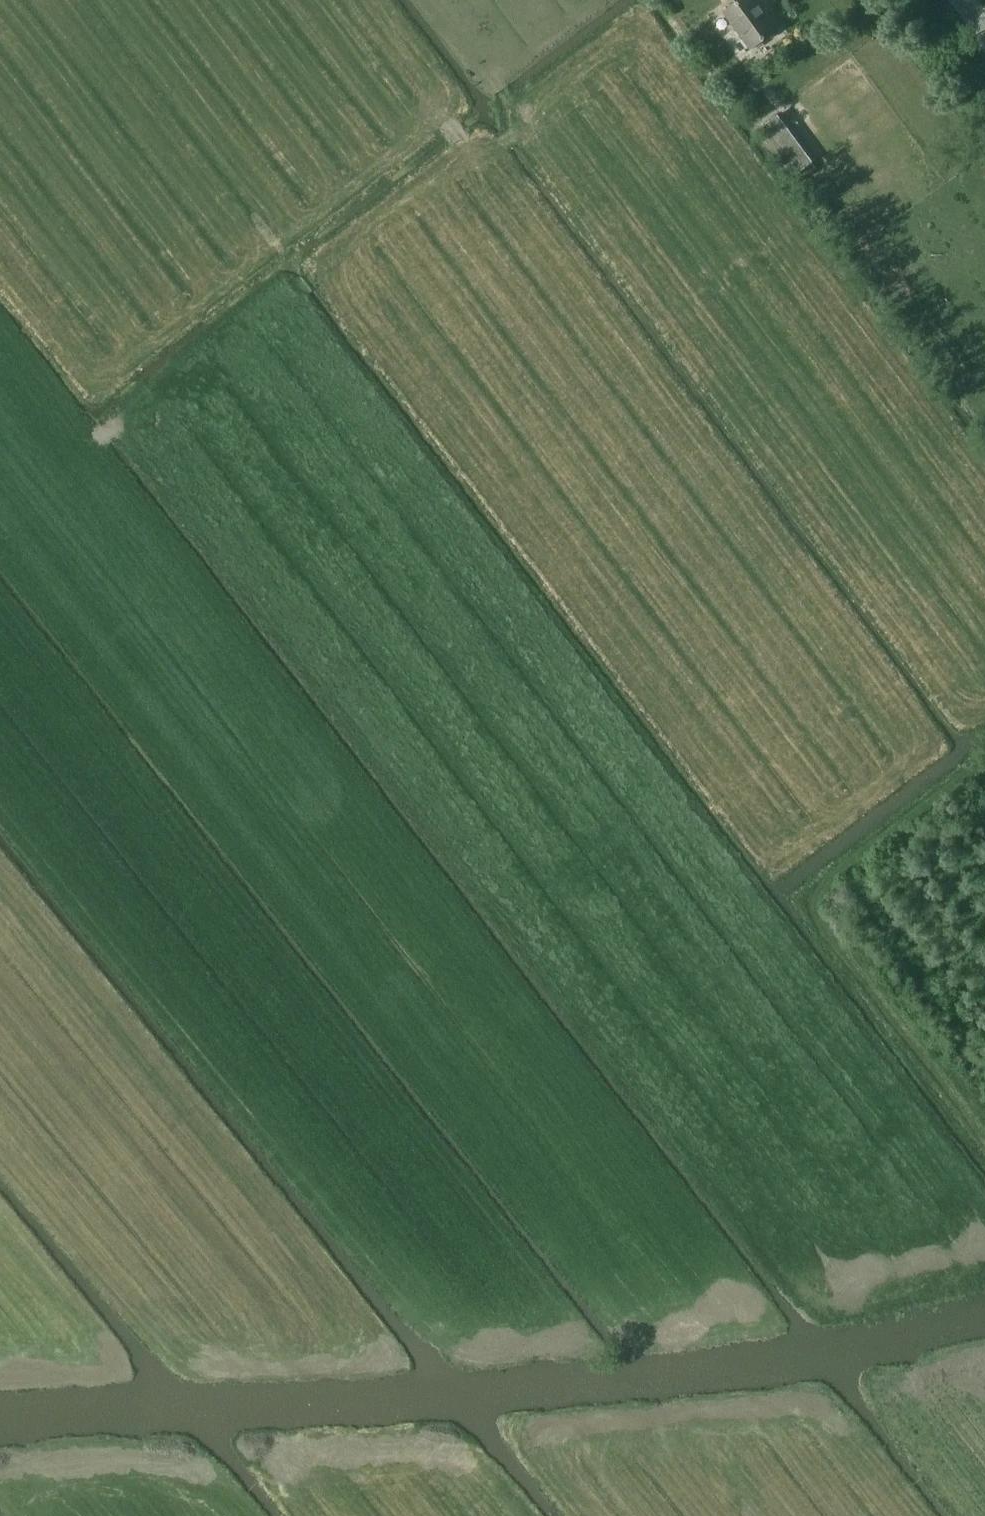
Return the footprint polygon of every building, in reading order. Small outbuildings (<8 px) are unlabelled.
[(723,12),(751,49),(778,29),(756,0),(739,0),(723,12)] [(802,169),(814,160),(779,114),(766,124),(802,169)]
